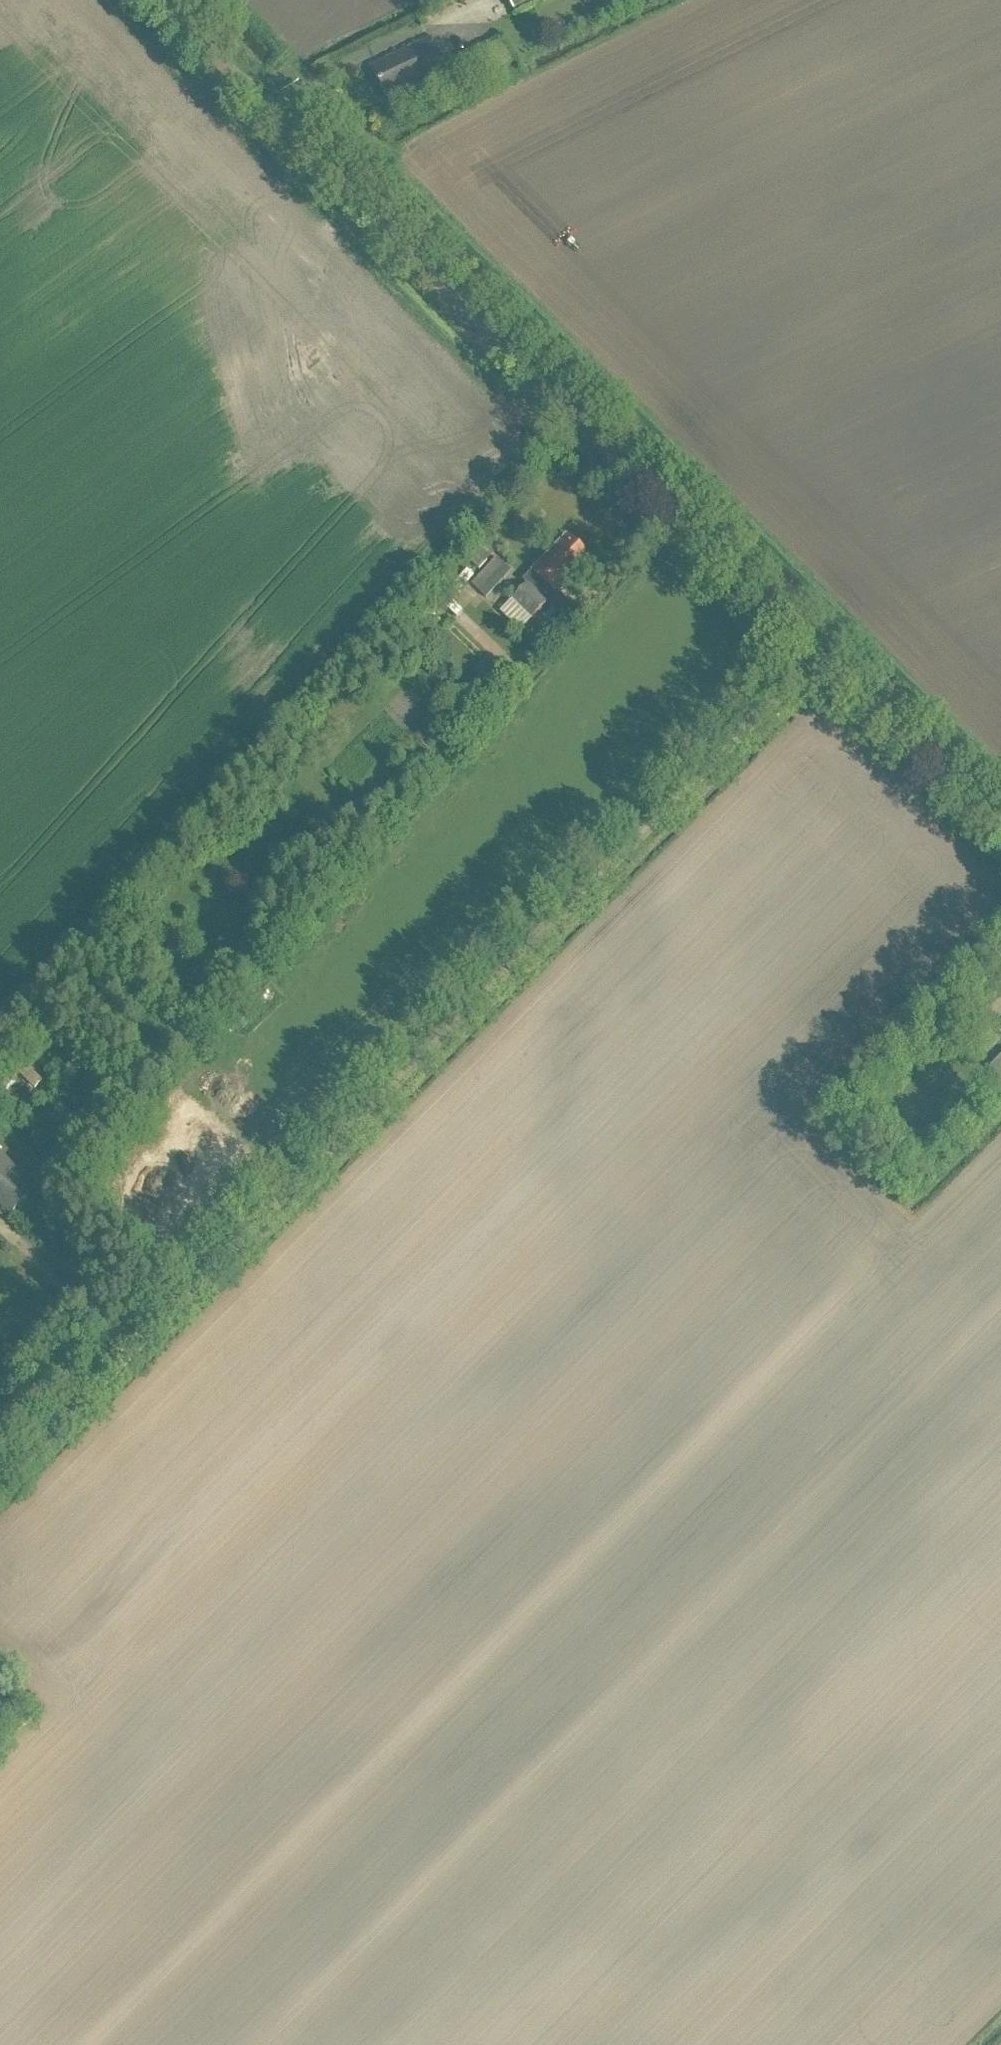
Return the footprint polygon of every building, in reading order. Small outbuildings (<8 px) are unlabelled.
[(513,13),(538,0),(506,0),(513,13)] [(385,97),(388,105),(449,76),(431,40),(371,69),(385,97)] [(522,583),(526,587),(512,602),(532,621),(547,605),(539,598),(548,589),(555,597),(588,564),(582,558),(585,555),(566,537),(522,583)] [(491,598),(516,570),(500,555),(475,584),(491,598)] [(989,1071),(1000,1082),(1000,1058),(989,1071)] [(11,1216),(17,1209),(20,1213),(39,1191),(0,1155),(0,1207),(11,1216)]
